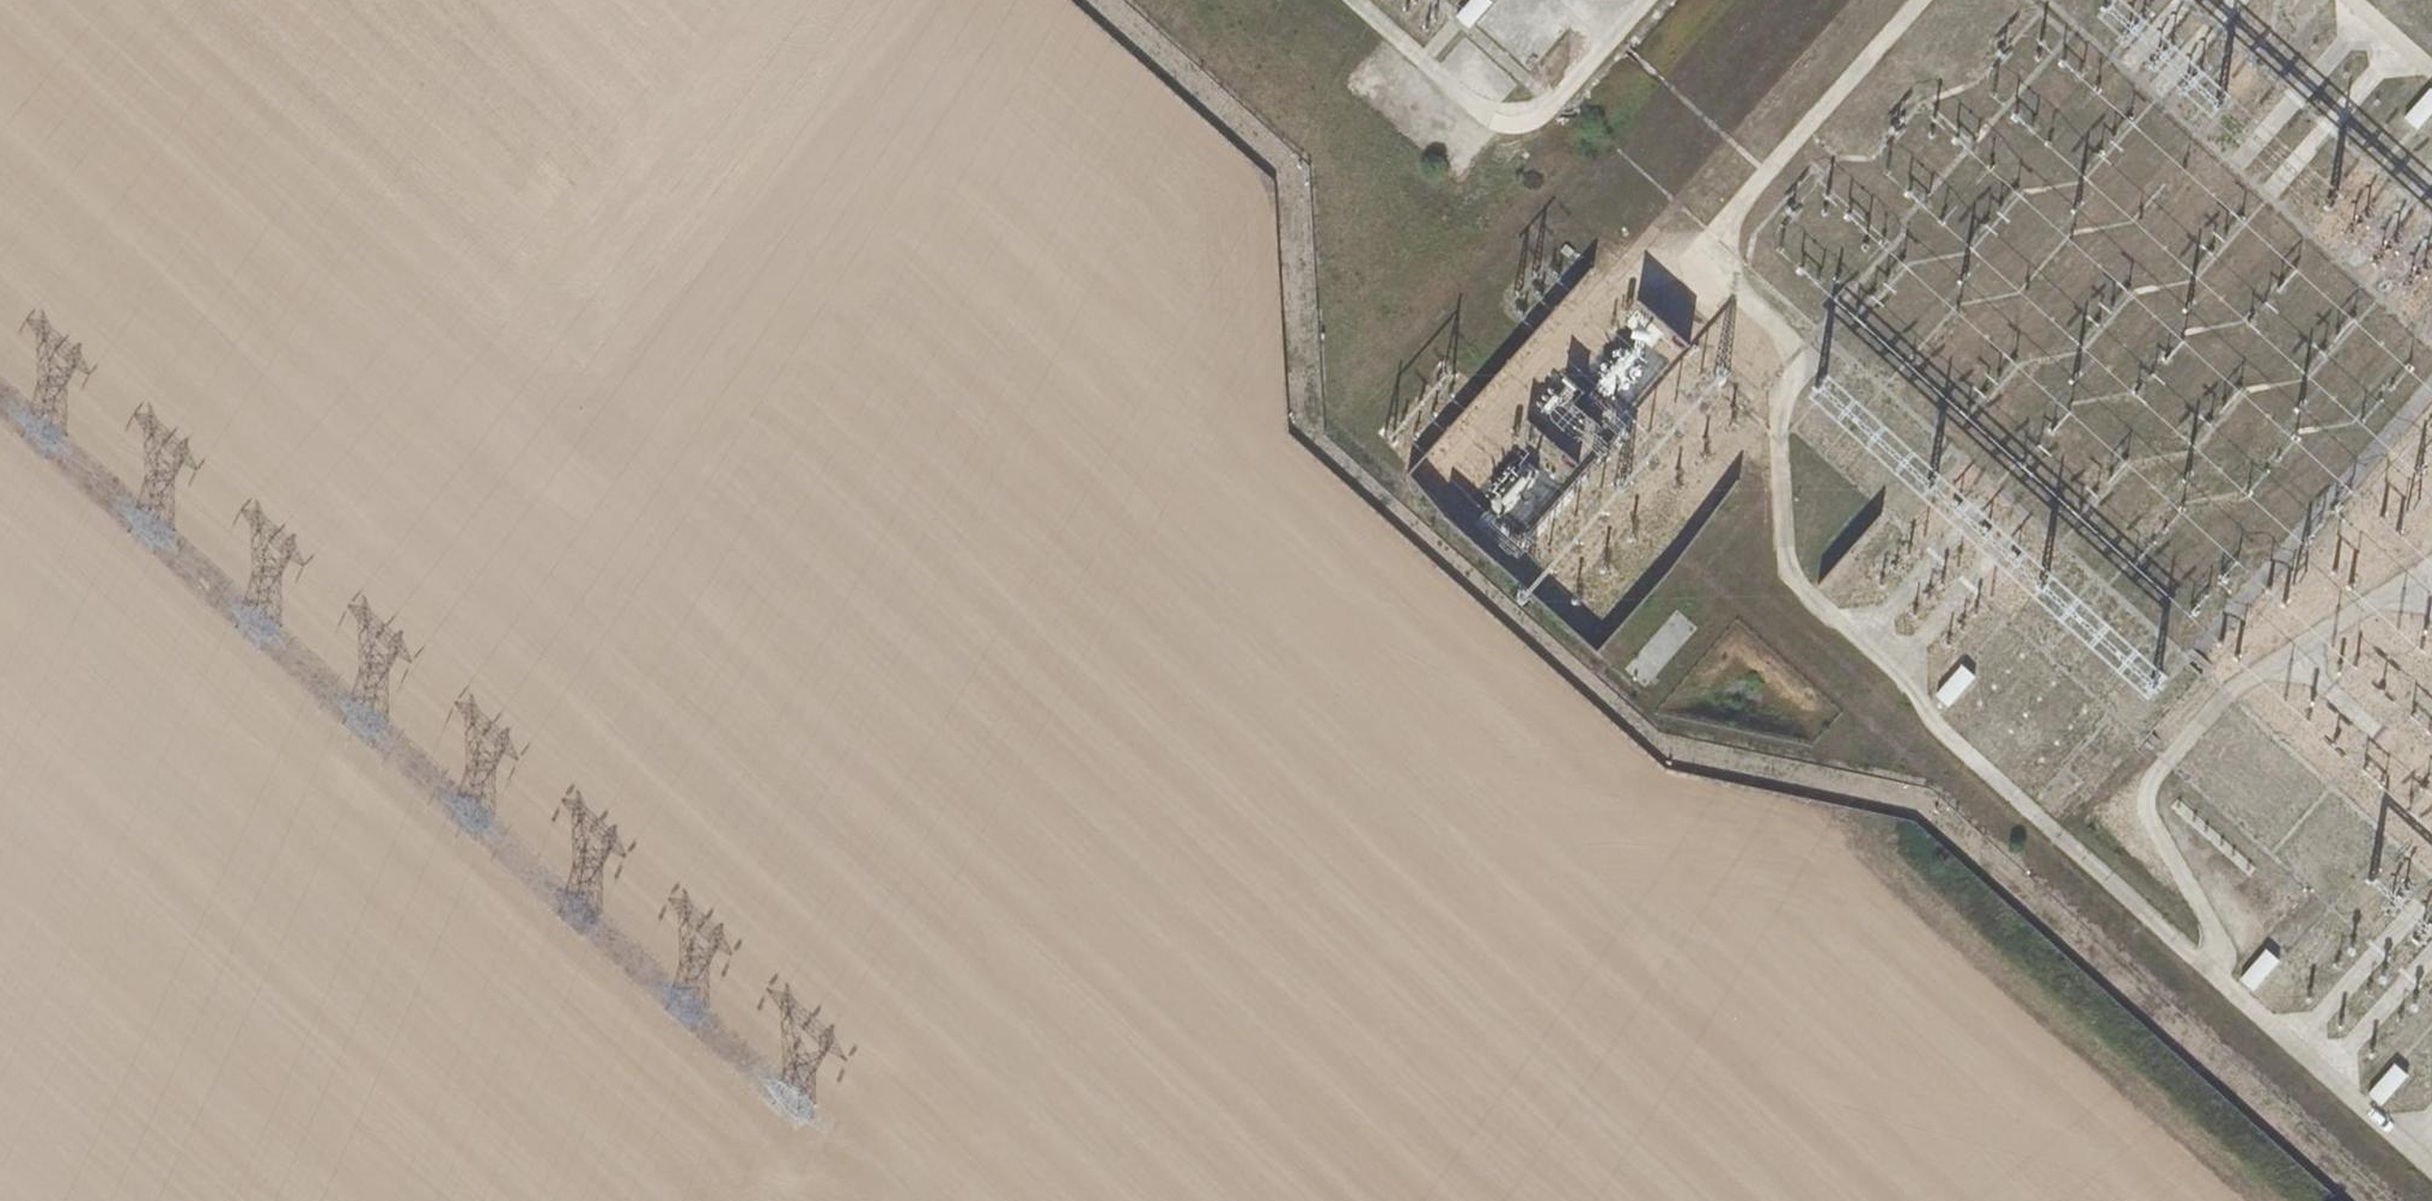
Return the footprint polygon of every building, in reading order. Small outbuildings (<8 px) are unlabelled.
[(1494,0),(1474,0),(1458,18),(1472,28),(1494,1),(1494,0)] [(2405,116),(2418,128),(2431,113),(2431,87),(2405,116)] [(1531,463),(1552,485),(1615,426),(1570,378),(1512,431),(1537,458),(1531,463)] [(1977,675),(1963,663),(1937,694),(1951,706),(1977,675)] [(2075,787),(2062,776),(2036,805),(2049,817),(2075,787)] [(2281,960),(2268,948),(2241,979),(2254,991),(2281,960)] [(2293,980),(2280,969),(2255,997),(2268,1009),(2293,980)] [(2411,1075),(2396,1062),(2369,1092),(2384,1105),(2411,1075)]
